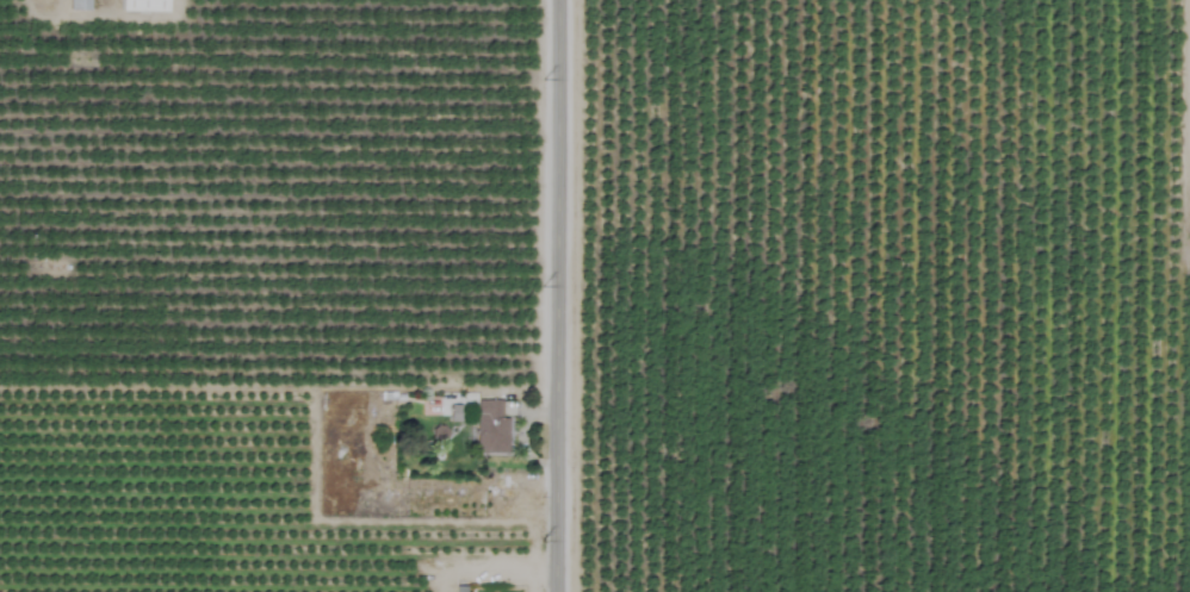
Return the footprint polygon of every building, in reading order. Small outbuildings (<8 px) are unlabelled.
[(89,11),(89,0),(68,0),(67,10),(89,11)] [(473,401),(474,454),(506,453),(506,418),(501,419),(501,400),(473,401)]
